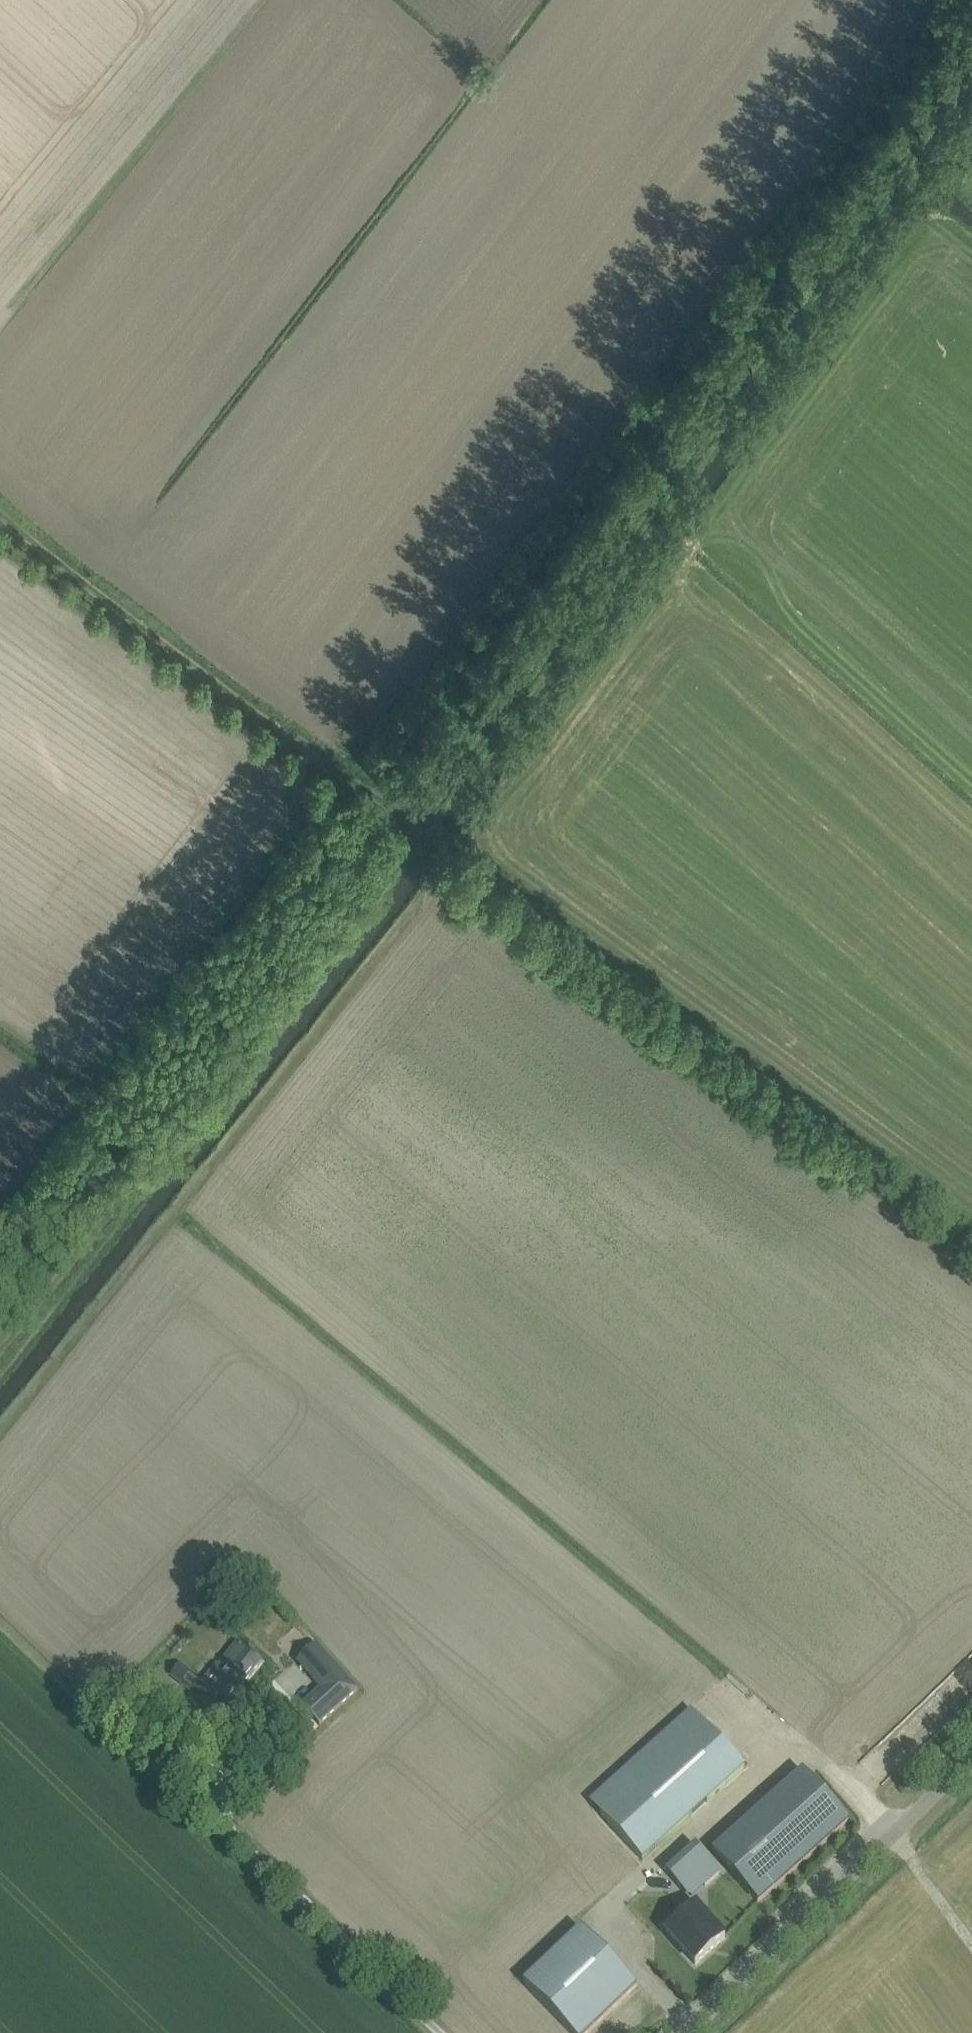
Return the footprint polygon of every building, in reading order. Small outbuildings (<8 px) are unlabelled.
[(160,1670),(183,1692),(213,1660),(191,1638),(160,1670)] [(237,1693),(262,1662),(238,1642),(218,1666),(215,1665),(184,1703),(215,1727),(240,1696),(237,1693)] [(317,1645),(297,1663),(330,1699),(311,1716),(320,1726),(359,1691),(317,1645)] [(601,1814),(643,1861),(745,1769),(703,1722),(601,1814)] [(803,1771),(713,1853),(759,1903),(849,1821),(811,1780),(803,1771)] [(694,1847),(665,1875),(681,1892),(696,1878),(704,1887),(718,1873),(694,1847)] [(696,1905),(666,1932),(696,1965),(740,1931),(726,1938),(702,1911),(696,1905)] [(525,1971),(580,2029),(638,1974),(583,1916),(525,1971)]
